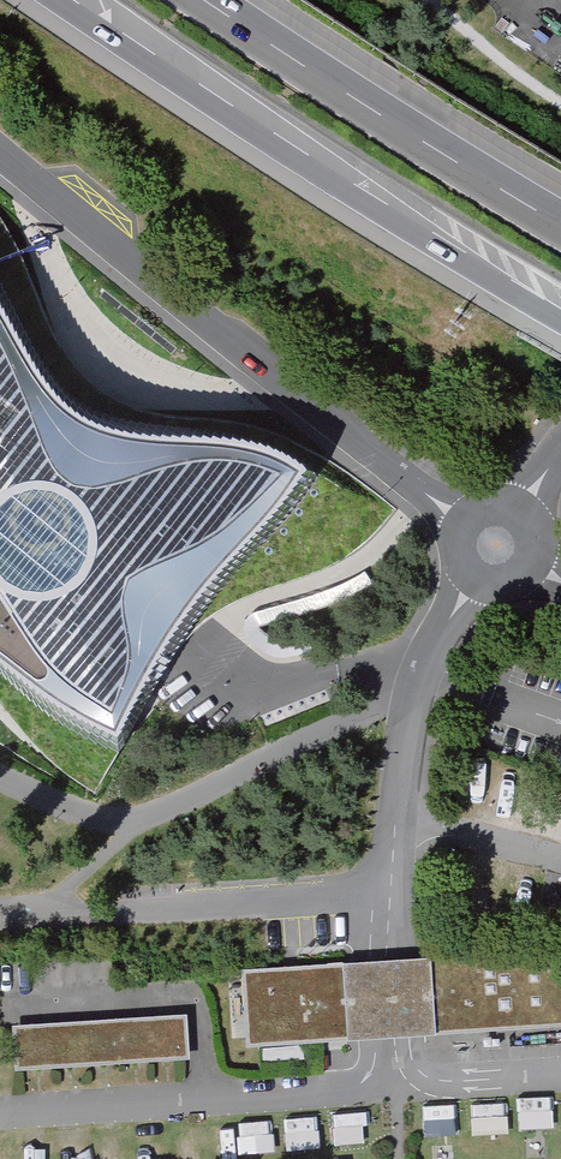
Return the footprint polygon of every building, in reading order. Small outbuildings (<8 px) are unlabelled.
[(86,716),(119,735),(180,602),(234,540),(309,463),(260,432),(213,429),(176,432),(108,427),(80,415),(42,371),(0,293),(0,659),(86,716)] [(248,1045),(560,1025),(560,949),(243,970),(248,1045)] [(17,1066),(192,1059),(190,1015),(15,1022),(17,1066)] [(553,1097),(519,1098),(519,1129),(554,1128),(553,1097)] [(334,1144),(365,1143),(365,1113),(334,1114),(334,1144)] [(319,1116),(286,1117),(287,1148),(320,1148),(319,1116)] [(273,1121),(238,1122),(239,1153),(274,1152),(273,1121)]
